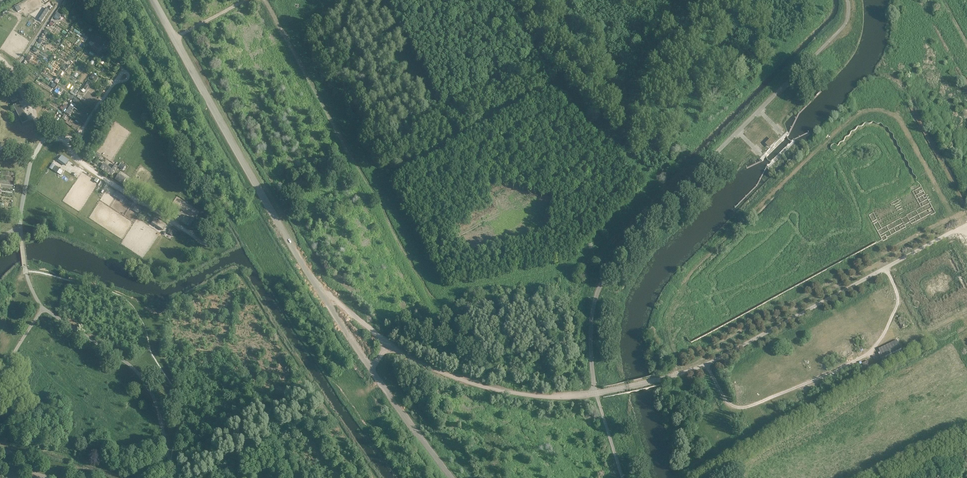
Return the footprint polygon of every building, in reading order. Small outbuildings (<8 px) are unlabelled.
[(47,8),(39,20),(42,22),(49,10),(47,8)] [(28,121),(19,103),(14,106),(23,124),(28,121)] [(57,161),(65,166),(69,160),(61,155),(57,161)] [(103,164),(100,169),(111,177),(115,172),(114,172),(117,167),(115,166),(111,170),(103,164)] [(118,174),(115,179),(123,184),(126,179),(118,174)] [(142,207),(137,204),(133,210),(138,213),(142,207)] [(185,216),(181,222),(186,225),(190,220),(185,216)] [(155,226),(161,230),(165,224),(159,220),(155,226)]
